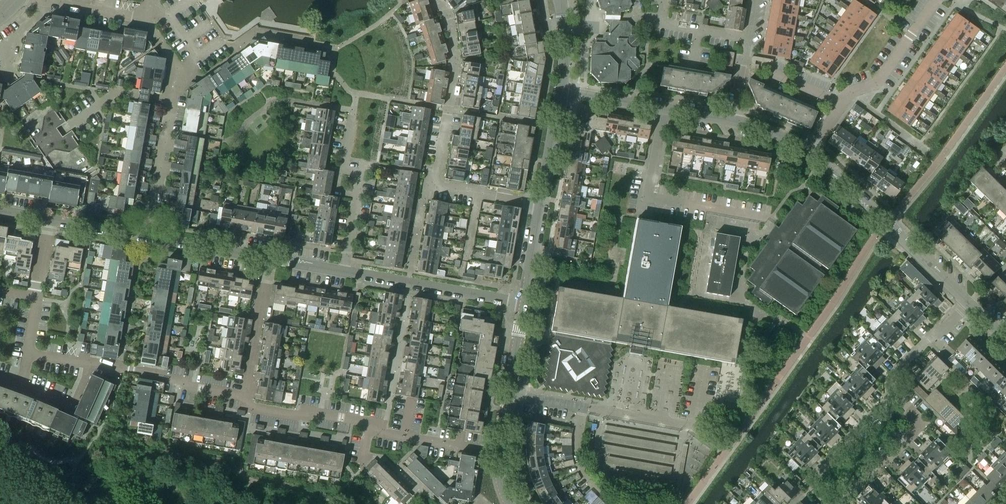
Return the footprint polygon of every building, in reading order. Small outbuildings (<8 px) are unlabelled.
[(427,0),(419,0),(409,3),(412,14),(429,9),(427,0)] [(477,1),(475,0),(449,0),(447,2),(454,11),(464,2),(465,5),(477,1)] [(635,49),(636,49),(640,45),(640,40),(636,35),(632,35),(632,26),(627,21),(626,21),(624,21),(619,21),(619,20),(618,20),(617,16),(620,16),(620,14),(628,11),(630,8),(631,6),(639,3),(640,3),(641,0),(597,0),(597,1),(599,10),(605,13),(606,14),(605,14),(605,21),(604,21),(604,22),(609,26),(608,35),(605,38),(595,38),(595,43),(590,47),(590,74),(598,83),(614,84),(619,84),(625,84),(630,80),(631,71),(634,71),(639,67),(640,62),(635,57),(635,49)] [(740,9),(742,0),(729,0),(728,7),(740,9)] [(854,0),(853,0),(848,7),(847,9),(869,25),(876,15),(854,0)] [(1005,14),(1005,0),(987,0),(1005,14)] [(530,12),(528,2),(528,1),(517,3),(516,3),(510,4),(512,15),(530,12)] [(798,7),(771,2),(770,13),(796,17),(796,20),(801,21),(802,16),(797,15),(798,7)] [(842,8),(846,11),(841,18),(863,33),(869,25),(847,9),(848,7),(844,4),(842,8)] [(743,21),(745,10),(740,9),(728,7),(726,18),(743,21)] [(432,18),(431,13),(429,9),(412,14),(416,25),(419,24),(419,23),(433,19),(432,18)] [(474,22),(472,11),(455,14),(457,25),(474,22)] [(532,23),(530,13),(530,12),(512,15),(514,26),(532,23)] [(796,17),(770,13),(768,23),(794,28),(796,20),(796,17)] [(958,14),(951,23),(973,39),(972,41),(976,44),(979,40),(975,37),(980,30),(958,14)] [(76,42),(78,28),(79,21),(52,17),(51,20),(48,37),(76,42)] [(440,28),(438,23),(436,17),(432,18),(433,19),(419,23),(419,24),(422,33),(440,28)] [(741,32),(743,21),(726,18),(724,29),(741,32)] [(863,33),(841,18),(836,25),(834,26),(857,42),(863,33)] [(48,37),(51,20),(47,20),(42,24),(41,22),(39,22),(37,23),(36,26),(37,27),(32,31),(31,35),(47,38),(48,37)] [(476,33),(474,22),(457,25),(459,36),(476,33)] [(829,25),(833,28),(828,35),(850,51),(857,42),(834,26),(836,25),(831,22),(829,25)] [(534,33),(532,23),(514,26),(516,36),(534,33)] [(794,28),(768,23),(766,33),(793,38),(792,40),(797,41),(798,37),(793,36),(794,28)] [(951,23),(945,32),(967,48),(972,41),(973,39),(951,23)] [(89,30),(78,28),(76,42),(75,49),(86,51),(89,30)] [(443,38),(441,33),(440,28),(422,33),(426,44),(443,38)] [(132,52),(136,31),(124,29),(123,36),(121,50),(132,52)] [(97,53),(101,32),(89,30),(86,51),(97,53)] [(152,47),(149,43),(148,41),(146,41),(147,33),(136,31),(132,52),(143,54),(144,51),(146,52),(152,48),(152,47)] [(108,55),(112,34),(101,32),(97,53),(108,55)] [(945,32),(939,41),(961,56),(960,58),(964,61),(966,58),(962,55),(967,48),(945,32)] [(478,43),(476,33),(459,36),(460,46),(478,43)] [(536,44),(535,43),(534,34),(534,33),(516,36),(518,48),(524,46),(536,44)] [(793,38),(766,33),(764,43),(791,48),(792,40),(793,38)] [(42,65),(47,38),(31,35),(27,34),(22,61),(42,65)] [(121,50),(123,36),(112,34),(108,55),(119,56),(121,50)] [(850,51),(828,35),(823,42),(822,44),(844,60),(850,51)] [(446,49),(445,44),(443,38),(426,44),(429,54),(446,49)] [(816,43),(821,46),(816,53),(838,69),(844,60),(822,44),(823,42),(819,39),(816,43)] [(274,68),(278,45),(258,41),(241,53),(254,72),(263,66),(274,68)] [(955,65),(960,58),(961,56),(939,41),(932,49),(955,65)] [(544,53),(542,42),(535,43),(536,44),(524,46),(526,57),(544,53)] [(480,54),(478,43),(460,46),(462,58),(480,54)] [(791,48),(764,43),(762,54),(789,59),(791,48)] [(285,70),(289,47),(278,45),(274,68),(285,70)] [(295,72),(299,49),(289,47),(285,70),(295,72)] [(306,74),(310,50),(299,49),(295,72),(306,74)] [(449,60),(446,49),(429,54),(432,65),(449,60)] [(932,49),(926,58),(948,74),(947,76),(951,79),(954,75),(950,72),(955,65),(932,49)] [(143,67),(163,71),(165,60),(158,58),(159,56),(154,50),(153,50),(148,54),(147,56),(145,56),(143,67)] [(319,64),(321,52),(310,50),(306,74),(316,76),(318,64),(319,64)] [(731,72),(732,64),(734,53),(720,51),(719,55),(729,56),(729,60),(725,59),(723,71),(731,72)] [(327,77),(329,66),(330,63),(323,62),(325,53),(321,52),(319,64),(318,64),(316,76),(315,84),(328,86),(330,77),(327,77)] [(254,72),(241,53),(232,59),(246,79),(254,72)] [(544,66),(545,60),(544,53),(526,57),(527,60),(526,63),(544,66)] [(838,69),(816,53),(809,62),(831,78),(838,69)] [(756,77),(758,65),(755,65),(755,61),(772,64),(773,60),(752,56),(749,75),(756,77)] [(942,83),(947,76),(948,74),(926,58),(920,67),(942,83)] [(246,79),(232,59),(223,65),(237,85),(246,79)] [(40,77),(42,65),(22,61),(20,73),(25,74),(33,75),(40,77)] [(478,76),(480,65),(462,62),(460,73),(478,76)] [(524,73),(542,77),(544,66),(526,63),(524,73)] [(237,85),(223,65),(214,72),(228,91),(237,85)] [(141,79),(161,82),(163,71),(143,67),(141,79)] [(920,67),(914,76),(936,92),(934,93),(939,96),(941,93),(937,90),(942,83),(920,67)] [(725,83),(729,81),(730,76),(714,73),(713,78),(710,78),(710,76),(663,68),(659,86),(707,95),(707,93),(711,94),(725,83)] [(447,84),(449,73),(431,70),(429,81),(447,84)] [(228,91),(214,72),(206,78),(207,80),(219,97),(228,91)] [(476,86),(478,76),(460,73),(458,84),(464,85),(465,85),(476,87),(476,86)] [(540,87),(542,77),(524,73),(522,84),(540,87)] [(4,100),(19,122),(33,111),(48,102),(41,92),(32,80),(33,79),(33,75),(25,74),(25,76),(24,78),(16,85),(10,88),(5,92),(3,92),(1,91),(0,96),(0,99),(1,100),(4,100)] [(929,100),(934,93),(936,92),(914,76),(907,85),(929,100)] [(154,93),(159,94),(161,82),(141,79),(139,90),(141,91),(139,98),(139,102),(148,103),(148,99),(149,94),(152,95),(153,94),(154,93)] [(817,113),(762,89),(763,85),(749,79),(747,84),(757,107),(810,130),(817,113)] [(219,97),(207,80),(193,90),(193,92),(193,93),(191,94),(188,110),(208,114),(210,103),(219,97)] [(445,95),(447,84),(429,81),(427,91),(445,95)] [(257,90),(264,86),(261,82),(255,87),(257,90)] [(538,98),(540,87),(522,84),(520,95),(538,98)] [(480,99),(482,87),(476,86),(476,87),(465,85),(464,85),(463,91),(465,92),(465,96),(480,99)] [(907,85),(901,93),(923,109),(922,111),(926,114),(929,110),(924,107),(929,100),(907,85)] [(246,98),(253,94),(250,90),(244,95),(246,98)] [(443,106),(445,95),(427,91),(425,103),(443,106)] [(901,93),(895,102),(917,118),(922,111),(923,109),(901,93)] [(239,103),(246,98),(244,95),(237,99),(239,103)] [(536,109),(538,98),(520,95),(519,105),(536,109)] [(478,110),(480,99),(465,96),(464,100),(462,100),(461,107),(478,110)] [(148,117),(149,111),(156,112),(157,106),(147,105),(148,103),(139,102),(138,103),(134,102),(132,114),(148,117)] [(223,102),(218,105),(224,114),(226,112),(228,111),(226,107),(223,102)] [(235,106),(233,102),(226,107),(228,111),(235,106)] [(888,111),(910,127),(917,118),(895,102),(888,111)] [(863,110),(855,104),(851,109),(859,116),(863,110)] [(534,120),(536,109),(519,105),(517,117),(523,118),(534,120)] [(428,122),(430,110),(412,107),(411,114),(402,113),(402,117),(428,122)] [(332,124),(334,112),(317,109),(315,116),(307,115),(306,119),(332,124)] [(60,120),(54,110),(44,117),(50,126),(53,125),(56,129),(66,122),(63,118),(61,119),(60,120)] [(206,125),(208,114),(188,110),(186,121),(206,125)] [(605,132),(607,120),(606,119),(607,115),(598,113),(598,115),(594,115),(589,118),(590,120),(587,123),(592,131),(594,130),(605,132)] [(147,124),(148,117),(132,114),(130,126),(153,130),(154,125),(147,124)] [(615,134),(618,116),(607,114),(607,115),(606,119),(607,120),(605,132),(615,134)] [(478,130),(480,118),(462,115),(461,122),(463,123),(462,127),(478,130)] [(626,136),(629,118),(618,116),(615,134),(626,136)] [(59,134),(56,129),(53,125),(50,126),(44,117),(40,133),(54,150),(69,153),(62,144),(65,142),(62,138),(59,134)] [(426,134),(428,122),(402,117),(401,122),(409,124),(408,131),(426,134)] [(637,138),(640,120),(629,118),(626,136),(637,138)] [(330,136),(332,124),(306,119),(304,131),(313,133),(330,136)] [(648,140),(651,122),(640,120),(637,138),(648,140)] [(204,135),(206,125),(186,121),(184,132),(204,135)] [(589,143),(591,133),(592,131),(587,123),(583,126),(581,124),(576,127),(578,130),(576,141),(571,140),(589,143)] [(533,139),(535,128),(522,126),(517,125),(515,136),(533,139)] [(152,136),(153,130),(130,126),(127,138),(144,141),(145,134),(152,136)] [(476,141),(478,130),(462,127),(462,131),(460,131),(459,137),(459,138),(470,140),(476,141)] [(836,149),(847,133),(838,127),(827,142),(836,149)] [(845,155),(859,136),(850,129),(847,133),(836,149),(845,155)] [(73,136),(75,135),(72,131),(62,138),(65,142),(62,144),(69,153),(79,146),(72,137),(73,136)] [(313,133),(304,131),(302,138),(311,140),(313,133)] [(424,146),(426,134),(408,131),(407,138),(398,136),(397,141),(424,146)] [(40,133),(29,141),(35,149),(37,148),(44,157),(54,150),(40,133)] [(328,148),(330,136),(313,133),(311,140),(302,138),(302,143),(328,148)] [(682,153),(685,136),(674,134),(671,151),(682,153)] [(202,151),(204,139),(181,135),(180,141),(187,142),(186,148),(202,151)] [(468,150),(470,140),(459,138),(459,137),(453,136),(451,147),(468,150)] [(531,150),(533,139),(515,136),(513,147),(531,150)] [(693,155),(696,138),(685,136),(682,153),(693,155)] [(853,161),(867,142),(859,136),(845,155),(853,161)] [(142,147),(144,141),(127,138),(125,150),(149,154),(150,148),(142,147)] [(703,157),(707,140),(696,138),(693,155),(703,157)] [(587,154),(589,143),(571,140),(569,151),(587,154)] [(714,159),(717,142),(707,140),(703,157),(714,159)] [(422,158),(424,146),(397,141),(396,146),(405,148),(404,155),(422,158)] [(724,165),(728,143),(717,142),(714,159),(725,161),(724,165)] [(862,168),(874,152),(876,148),(867,142),(853,161),(862,168)] [(326,159),(328,148),(302,143),(301,148),(310,149),(308,156),(326,159)] [(735,167),(738,149),(728,147),(728,144),(728,143),(724,165),(735,167)] [(466,160),(468,150),(451,147),(449,157),(466,160)] [(529,160),(531,150),(513,147),(511,157),(529,160)] [(200,163),(202,151),(186,148),(185,155),(177,153),(176,159),(200,163)] [(746,169),(749,151),(738,149),(735,167),(746,169)] [(139,164),(141,158),(148,159),(149,154),(125,150),(123,162),(139,164)] [(589,165),(591,154),(587,154),(569,151),(567,161),(585,165),(585,164),(589,165)] [(756,171),(759,153),(749,151),(746,169),(756,171)] [(878,165),(882,158),(874,152),(862,168),(871,174),(877,165),(878,165)] [(768,173),(771,155),(759,153),(756,171),(768,173)] [(420,166),(422,158),(404,155),(403,162),(394,160),(393,165),(420,170),(420,166)] [(324,168),(326,159),(308,156),(307,164),(298,162),(297,167),(307,169),(315,171),(316,169),(324,171),(324,168)] [(465,171),(466,160),(449,157),(447,168),(465,171)] [(527,171),(529,160),(511,157),(509,168),(527,171)] [(198,175),(200,163),(176,159),(176,164),(183,166),(182,172),(198,175)] [(583,175),(585,165),(567,161),(565,172),(583,175)] [(138,171),(139,164),(123,162),(121,173),(145,178),(146,172),(138,171)] [(978,189),(991,175),(986,171),(990,167),(987,164),(970,181),(978,189)] [(886,171),(878,165),(877,165),(871,174),(866,180),(875,187),(886,171)] [(470,172),(465,171),(447,168),(445,179),(463,182),(464,176),(469,176),(470,172)] [(525,182),(527,171),(509,168),(508,179),(525,182)] [(331,185),(333,172),(324,171),(316,169),(315,171),(307,169),(306,173),(315,175),(314,182),(331,185)] [(415,185),(416,177),(417,173),(391,169),(390,174),(399,176),(397,182),(415,185)] [(15,195),(19,172),(8,170),(7,174),(4,194),(5,191),(12,192),(11,194),(15,195)] [(65,208),(70,174),(54,171),(53,178),(49,198),(49,202),(56,204),(56,206),(65,208)] [(884,193),(895,178),(886,171),(875,187),(884,193)] [(26,194),(30,174),(19,172),(15,195),(19,196),(20,193),(26,194)] [(196,186),(198,175),(182,172),(181,178),(173,177),(172,182),(196,186)] [(581,186),(583,175),(565,172),(563,184),(581,187),(581,186)] [(135,188),(136,182),(144,183),(145,178),(121,173),(119,185),(135,188)] [(38,199),(42,176),(30,174),(26,194),(34,196),(34,198),(38,199)] [(82,208),(86,184),(87,177),(70,174),(65,208),(68,208),(69,206),(82,208)] [(486,186),(488,175),(482,174),(480,185),(486,186)] [(501,177),(492,176),(490,175),(488,186),(498,188),(499,188),(501,177)] [(985,196),(1001,179),(999,176),(995,180),(991,175),(978,189),(985,196)] [(49,198),(53,178),(42,176),(38,199),(42,200),(42,197),(49,198)] [(893,200),(904,184),(895,178),(884,193),(893,200)] [(523,193),(525,182),(508,179),(506,190),(511,191),(523,193)] [(992,203),(1005,190),(1001,185),(1004,182),(1001,179),(985,196),(992,203)] [(194,198),(196,186),(172,182),(171,188),(179,189),(178,196),(194,198)] [(329,196),(331,185),(314,182),(312,189),(303,188),(303,193),(312,194),(321,196),(321,195),(329,196)] [(413,198),(415,185),(397,182),(396,190),(387,188),(386,193),(413,198)] [(585,198),(587,187),(581,186),(581,187),(563,184),(562,194),(579,197),(585,198)] [(141,196),(134,194),(135,188),(119,185),(117,197),(133,200),(140,201),(141,196)] [(1005,203),(1005,190),(992,203),(1000,210),(1005,203)] [(93,205),(95,193),(89,192),(86,204),(93,205)] [(411,210),(413,198),(386,193),(386,198),(395,199),(393,206),(411,210)] [(339,198),(332,197),(329,196),(321,195),(321,196),(312,194),(311,199),(320,200),(319,207),(336,210),(339,198)] [(585,203),(578,201),(579,197),(562,194),(560,204),(577,207),(577,208),(584,209),(585,203)] [(828,270),(856,230),(834,214),(838,207),(821,195),(817,202),(809,196),(802,206),(797,202),(749,268),(754,271),(747,281),(755,287),(751,293),(768,305),(772,299),(795,315),(824,276),(817,271),(821,265),(828,270)] [(122,218),(125,204),(132,205),(133,200),(117,197),(110,196),(108,208),(115,209),(114,216),(122,218)] [(191,210),(194,198),(178,196),(176,202),(169,201),(168,206),(175,207),(191,210)] [(446,216),(447,209),(456,210),(457,205),(431,201),(428,213),(446,216)] [(518,221),(520,212),(521,209),(494,204),(493,209),(502,211),(501,218),(518,221)] [(576,218),(577,208),(577,207),(560,204),(558,215),(576,218)] [(241,230),(245,207),(234,205),(233,210),(230,229),(241,230)] [(409,221),(411,210),(393,206),(392,214),(383,212),(382,217),(409,221)] [(196,223),(198,211),(191,210),(175,207),(174,213),(182,214),(179,228),(188,229),(189,222),(196,223)] [(251,232),(256,209),(245,207),(241,230),(251,232)] [(334,222),(336,210),(319,207),(318,214),(309,213),(308,217),(334,222)] [(230,229),(233,210),(223,208),(219,227),(230,229)] [(262,234),(266,211),(256,209),(251,232),(262,234)] [(273,236),(277,212),(266,211),(262,234),(273,236)] [(284,238),(288,214),(277,212),(273,236),(284,238)] [(445,223),(446,216),(428,213),(426,225),(453,229),(454,225),(445,223)] [(215,226),(217,215),(211,214),(209,225),(215,226)] [(574,229),(576,218),(558,215),(556,226),(574,229)] [(332,234),(334,222),(308,217),(307,222),(316,224),(315,231),(332,234)] [(406,233),(409,221),(382,217),(381,222),(386,222),(384,229),(389,230),(406,233)] [(516,233),(518,221),(501,218),(500,225),(491,224),(490,228),(516,233)] [(734,364),(742,320),(666,307),(680,227),(636,220),(622,299),(559,288),(551,332),(555,332),(554,337),(550,340),(553,343),(549,345),(552,349),(548,351),(551,354),(547,357),(550,360),(546,362),(549,365),(545,368),(548,371),(544,373),(547,376),(543,379),(546,382),(542,384),(545,388),(549,386),(551,389),(554,387),(556,390),(560,388),(562,391),(565,389),(568,392),(571,390),(573,393),(576,391),(579,394),(582,392),(584,395),(588,393),(590,396),(593,394),(595,397),(599,395),(601,398),(605,395),(603,392),(606,390),(604,387),(607,384),(605,381),(608,379),(606,375),(609,373),(607,370),(610,368),(608,364),(611,362),(609,359),(612,356),(609,353),(613,351),(610,347),(611,342),(630,346),(629,353),(642,356),(643,348),(734,364)] [(941,240),(958,224),(954,220),(951,224),(947,220),(934,233),(941,240)] [(948,248),(962,234),(958,231),(961,227),(958,224),(941,240),(948,248)] [(452,234),(453,229),(426,225),(424,236),(442,240),(443,232),(452,234)] [(572,240),(574,229),(556,226),(554,236),(572,240)] [(514,245),(516,233),(490,228),(489,233),(498,235),(497,242),(514,245)] [(404,245),(406,233),(389,230),(388,237),(379,236),(378,241),(404,245)] [(330,246),(332,234),(315,231),(313,238),(304,237),(304,242),(330,246)] [(739,238),(715,234),(705,293),(729,297),(739,238)] [(956,255),(972,238),(969,234),(965,238),(962,234),(948,248),(956,255)] [(20,240),(21,240),(21,239),(7,236),(6,236),(3,255),(17,258),(20,240)] [(440,247),(442,240),(424,236),(422,248),(448,253),(449,248),(440,247)] [(573,258),(576,240),(572,240),(554,236),(552,247),(562,249),(561,255),(573,258)] [(963,262),(976,249),(972,245),(976,242),(972,238),(956,255),(963,262)] [(33,242),(21,240),(20,240),(17,258),(15,268),(30,270),(31,263),(33,255),(31,255),(33,242)] [(402,257),(404,245),(378,241),(377,245),(386,247),(385,254),(402,257)] [(512,256),(514,245),(497,242),(495,249),(487,247),(486,252),(512,256)] [(122,262),(122,261),(124,251),(113,249),(113,247),(104,245),(102,258),(110,260),(122,262)] [(68,248),(56,246),(54,259),(52,258),(49,274),(64,276),(66,268),(67,262),(66,262),(68,248)] [(79,271),(83,249),(68,247),(68,248),(66,262),(67,262),(66,268),(79,271)] [(448,258),(448,253),(422,248),(420,260),(438,263),(439,256),(448,258)] [(974,266),(987,252),(983,249),(980,252),(976,249),(963,262),(971,269),(974,266)] [(510,269),(511,261),(512,256),(486,252),(485,257),(494,258),(493,265),(492,266),(503,268),(510,269)] [(978,276),(994,259),(987,252),(974,266),(978,270),(975,273),(978,276)] [(401,266),(402,257),(385,254),(384,261),(375,259),(374,264),(400,269),(401,266)] [(189,274),(191,260),(182,259),(182,261),(171,259),(169,269),(169,270),(180,272),(189,274)] [(989,280),(1002,267),(994,259),(978,276),(980,279),(984,275),(989,280)] [(132,275),(134,263),(122,261),(122,262),(110,260),(108,271),(132,275)] [(436,270),(438,263),(420,260),(418,272),(444,277),(445,272),(436,270)] [(942,303),(929,289),(933,285),(908,261),(900,269),(913,281),(916,278),(921,283),(915,290),(917,292),(913,295),(927,309),(932,303),(937,308),(942,303)] [(501,279),(503,268),(492,266),(493,265),(485,264),(484,271),(475,270),(474,275),(501,279)] [(178,283),(180,272),(169,270),(169,269),(157,267),(155,279),(178,283)] [(208,288),(211,270),(200,268),(197,286),(208,288)] [(219,290),(222,272),(211,270),(208,288),(219,290)] [(1005,285),(1005,271),(1005,270),(992,284),(997,289),(994,292),(997,295),(1005,285)] [(130,285),(132,275),(108,271),(106,281),(130,285)] [(231,278),(232,278),(233,274),(222,272),(219,290),(229,291),(231,278)] [(464,274),(463,280),(473,282),(474,276),(464,274)] [(242,280),(232,278),(231,278),(229,291),(228,295),(239,297),(242,280)] [(177,293),(178,283),(155,279),(154,289),(177,293)] [(250,299),(252,288),(257,289),(258,282),(242,280),(239,297),(250,299)] [(128,296),(130,285),(106,281),(105,291),(128,296)] [(285,305),(288,288),(272,285),(271,291),(276,292),(275,300),(274,303),(285,305)] [(997,295),(999,297),(1003,294),(1005,297),(1005,285),(997,295)] [(296,303),(299,286),(298,289),(288,288),(285,305),(296,307),(297,303),(296,303)] [(307,305),(310,288),(299,286),(296,303),(297,303),(307,305)] [(317,307),(321,289),(310,288),(307,305),(317,307)] [(175,304),(177,293),(154,289),(152,300),(175,304)] [(328,309),(331,291),(321,289),(317,307),(328,309)] [(126,306),(128,296),(105,291),(103,302),(126,306)] [(339,311),(342,293),(331,291),(328,309),(339,311)] [(401,307),(403,296),(385,292),(383,304),(401,307)] [(350,313),(352,300),(353,295),(342,293),(339,311),(350,313)] [(927,309),(913,295),(910,299),(907,296),(905,297),(906,298),(901,304),(921,324),(926,319),(922,314),(927,309)] [(429,312),(431,301),(413,297),(411,309),(429,312)] [(173,315),(175,304),(152,300),(150,310),(173,315)] [(124,317),(126,306),(103,302),(101,313),(124,317)] [(399,318),(401,307),(383,304),(381,314),(395,317),(399,318)] [(921,324),(901,304),(896,309),(895,308),(894,309),(897,312),(893,316),(907,329),(912,324),(917,328),(921,324)] [(427,322),(429,312),(411,309),(409,320),(413,321),(413,320),(427,322)] [(171,325),(173,315),(150,310),(148,321),(171,325)] [(122,327),(124,317),(101,313),(99,323),(122,327)] [(393,327),(395,317),(381,314),(377,313),(375,324),(393,327)] [(492,336),(495,319),(483,317),(483,318),(479,317),(480,314),(478,314),(477,317),(473,316),(474,315),(462,313),(459,331),(458,332),(463,333),(463,331),(480,335),(492,337),(492,336)] [(907,329),(893,316),(890,319),(887,316),(885,318),(886,319),(881,324),(901,344),(906,339),(901,335),(907,329)] [(250,332),(252,320),(234,317),(232,329),(250,332)] [(429,334),(431,323),(427,322),(413,320),(413,321),(412,331),(429,334)] [(169,336),(171,325),(148,321),(146,332),(169,336)] [(122,327),(99,323),(97,334),(120,338),(122,327)] [(281,337),(282,326),(265,323),(263,334),(281,337)] [(391,338),(393,327),(375,324),(374,335),(391,338)] [(901,344),(881,324),(876,329),(875,328),(873,330),(876,333),(873,336),(887,350),(892,344),(897,349),(901,344)] [(248,343),(250,332),(232,329),(231,339),(244,342),(248,343)] [(427,344),(429,334),(412,331),(410,341),(427,344)] [(167,347),(169,336),(146,332),(144,342),(167,347)] [(119,349),(120,338),(97,334),(95,345),(119,349)] [(279,347),(281,337),(263,334),(261,345),(265,346),(265,345),(278,348),(279,347)] [(390,344),(391,338),(374,335),(372,346),(393,349),(394,345),(390,344)] [(496,348),(498,337),(492,336),(492,337),(480,335),(478,345),(496,348)] [(887,350),(873,336),(870,340),(867,337),(865,338),(866,339),(861,345),(881,365),(886,360),(881,355),(887,350)] [(966,356),(977,345),(970,337),(958,349),(966,356)] [(242,352),(244,342),(231,339),(227,338),(225,349),(242,352)] [(425,355),(427,344),(410,341),(409,347),(405,347),(404,351),(425,355)] [(165,357),(167,347),(144,342),(142,353),(165,357)] [(117,359),(119,349),(95,345),(92,344),(90,355),(114,359),(117,359)] [(281,359),(283,348),(279,347),(278,348),(265,345),(265,346),(263,356),(281,359)] [(494,359),(496,348),(478,345),(476,356),(494,359)] [(881,365),(861,345),(856,350),(855,349),(853,350),(856,353),(853,357),(863,367),(866,370),(867,370),(872,365),(876,369),(881,365)] [(973,363),(984,352),(977,345),(966,356),(973,363)] [(392,354),(393,349),(372,346),(370,356),(387,360),(388,354),(392,354)] [(241,363),(242,352),(225,349),(224,348),(218,359),(241,363)] [(423,366),(425,355),(404,351),(403,356),(407,357),(406,363),(423,366)] [(980,371),(992,359),(984,352),(973,363),(980,371)] [(169,358),(165,357),(142,353),(140,364),(143,364),(167,369),(169,358)] [(279,369),(281,359),(263,356),(261,366),(279,369)] [(385,370),(387,360),(370,356),(368,367),(385,370)] [(492,369),(494,359),(476,356),(475,366),(492,369)] [(950,369),(937,356),(930,364),(943,376),(950,369)] [(239,369),(241,363),(218,359),(223,360),(221,371),(242,375),(243,370),(239,369)] [(988,378),(999,366),(992,359),(980,371),(988,378)] [(422,377),(423,366),(406,363),(404,374),(422,377)] [(943,376),(930,364),(922,371),(935,384),(943,376)] [(277,380),(279,369),(261,366),(260,373),(256,372),(255,376),(277,380)] [(490,381),(492,369),(475,366),(473,377),(473,378),(484,380),(490,381)] [(1005,373),(999,366),(988,378),(995,385),(1005,373)] [(384,380),(385,370),(368,367),(366,378),(370,379),(384,381),(384,380)] [(877,380),(867,370),(866,370),(863,367),(859,370),(856,367),(855,369),(856,370),(851,375),(871,395),(876,390),(871,385),(877,380)] [(935,384),(922,371),(915,379),(928,391),(935,384)] [(1005,388),(1005,373),(995,385),(1002,392),(1005,388)] [(420,388),(422,377),(404,374),(402,384),(398,383),(416,387),(420,388)] [(871,395),(851,375),(846,380),(845,379),(843,381),(846,384),(843,387),(856,401),(862,395),(866,400),(871,395)] [(275,391),(277,380),(255,376),(255,381),(258,382),(257,388),(275,391)] [(482,390),(484,380),(473,378),(473,377),(467,376),(465,387),(482,390)] [(93,424),(111,384),(98,378),(96,382),(97,382),(95,388),(94,388),(93,388),(94,389),(92,394),(91,394),(87,402),(88,402),(86,408),(85,407),(85,408),(86,408),(83,414),(82,414),(80,419),(79,420),(71,417),(68,423),(67,422),(67,421),(66,420),(68,415),(67,415),(65,420),(63,419),(62,420),(61,419),(64,413),(58,411),(49,429),(69,438),(71,434),(78,437),(84,421),(85,420),(93,424)] [(162,394),(164,383),(138,379),(136,390),(159,394),(162,394)] [(385,392),(387,381),(384,380),(384,381),(370,379),(368,389),(385,392)] [(414,398),(416,387),(398,383),(396,395),(414,398)] [(29,396),(24,393),(7,387),(0,385),(0,409),(11,413),(26,419),(31,407),(28,400),(29,396)] [(480,401),(482,391),(482,390),(465,387),(463,398),(480,401)] [(856,401),(843,387),(839,391),(836,388),(835,389),(836,390),(831,396),(851,416),(856,411),(851,406),(856,401)] [(273,402),(275,391),(257,388),(255,399),(273,402)] [(384,404),(385,392),(368,389),(366,400),(384,404)] [(931,409),(944,396),(936,389),(929,396),(924,401),(923,402),(931,409)] [(157,404),(159,394),(136,390),(134,400),(157,404)] [(851,416),(831,396),(826,401),(824,400),(823,401),(829,407),(825,411),(836,421),(841,416),(846,420),(851,416)] [(938,416),(951,403),(944,396),(931,409),(938,416)] [(478,412),(480,401),(463,398),(461,408),(478,412)] [(155,415),(157,404),(134,400),(132,411),(155,415)] [(49,429),(58,411),(59,408),(51,404),(43,401),(41,405),(34,408),(29,420),(36,423),(43,426),(49,429)] [(191,442),(197,412),(193,411),(192,417),(178,414),(180,403),(176,403),(169,438),(191,442)] [(945,423),(958,410),(951,403),(938,416),(945,423)] [(477,422),(478,412),(461,408),(459,420),(465,421),(465,420),(477,422)] [(953,430),(966,418),(958,410),(945,423),(953,430)] [(153,425),(155,415),(132,411),(130,422),(138,424),(139,423),(153,425)] [(842,427),(836,421),(825,411),(828,414),(825,417),(822,414),(820,415),(821,417),(816,422),(836,442),(841,437),(836,432),(842,427)] [(212,446),(218,416),(214,415),(213,421),(200,418),(201,413),(197,412),(191,442),(212,446)] [(240,451),(245,422),(235,420),(234,424),(221,422),(222,416),(218,416),(212,446),(240,451)] [(479,434),(481,422),(477,422),(465,420),(465,421),(463,431),(470,433),(479,434)] [(543,434),(544,425),(528,421),(526,434),(542,436),(543,434)] [(159,440),(161,431),(168,432),(168,428),(162,427),(153,425),(139,423),(138,424),(130,422),(129,426),(138,427),(137,434),(151,436),(150,438),(159,440)] [(836,442),(816,422),(811,427),(810,426),(808,427),(811,430),(808,434),(822,447),(827,442),(832,447),(836,442)] [(275,468),(280,438),(276,437),(275,443),(262,440),(263,436),(252,434),(247,463),(275,468)] [(542,446),(542,438),(547,439),(548,435),(543,434),(542,436),(526,434),(525,441),(525,446),(542,446)] [(822,447),(808,434),(804,437),(801,435),(800,436),(801,437),(796,442),(816,462),(821,457),(816,453),(822,447)] [(297,472),(302,441),(298,441),(297,446),(283,444),(284,438),(280,438),(275,468),(297,472)] [(953,452),(948,448),(939,438),(933,444),(929,439),(924,444),(944,464),(951,457),(949,455),(953,452)] [(318,476),(323,445),(319,445),(318,450),(305,448),(306,442),(302,441),(297,472),(318,476)] [(816,462),(796,442),(791,448),(790,446),(788,448),(791,451),(788,455),(801,468),(807,462),(811,467),(816,462)] [(944,464),(924,444),(919,449),(924,454),(918,459),(932,472),(936,469),(938,472),(940,470),(939,469),(944,464)] [(340,480),(345,449),(341,448),(340,454),(326,452),(327,446),(323,445),(318,476),(340,480)] [(473,495),(478,462),(475,458),(472,457),(473,455),(461,453),(459,462),(448,460),(447,465),(458,467),(456,481),(450,480),(443,486),(420,463),(426,457),(428,447),(420,445),(407,459),(411,463),(406,468),(439,500),(439,501),(441,503),(442,503),(443,503),(446,503),(447,503),(468,503),(469,502),(471,502),(472,499),(473,499),(474,495),(473,495)] [(542,454),(542,446),(525,446),(526,454),(526,458),(543,456),(542,454)] [(544,466),(550,465),(549,458),(548,458),(547,454),(542,454),(543,456),(526,458),(527,466),(528,470),(544,466)] [(374,481),(387,468),(379,460),(377,462),(374,459),(365,468),(368,471),(367,473),(374,481)] [(932,472),(918,459),(913,465),(908,460),(904,465),(924,485),(929,479),(930,481),(932,479),(929,476),(932,472)] [(575,465),(573,460),(562,463),(564,468),(575,465)] [(1002,463),(994,470),(1005,481),(1005,467),(1002,463)] [(924,485),(904,465),(899,470),(904,474),(898,480),(912,493),(915,490),(917,491),(924,485)] [(547,474),(546,472),(544,466),(528,470),(530,477),(531,479),(532,482),(547,476),(547,474)] [(382,488),(395,476),(387,468),(374,481),(382,488)] [(994,470),(987,477),(992,482),(1000,490),(1005,484),(1005,481),(994,470)] [(551,485),(548,479),(553,477),(552,473),(547,474),(547,476),(532,482),(535,489),(536,493),(551,485)] [(390,496),(403,483),(395,476),(382,488),(390,496)] [(409,493),(411,491),(403,483),(390,496),(398,503),(400,502),(402,503),(404,503),(412,496),(409,493)] [(801,490),(794,483),(789,488),(783,483),(776,490),(776,491),(785,500),(784,500),(788,503),(801,490)] [(776,491),(776,490),(772,487),(769,484),(762,492),(773,503),(781,503),(784,500),(785,500),(776,491)] [(996,494),(985,484),(978,492),(976,490),(976,491),(989,503),(990,503),(993,500),(997,503),(1001,500),(996,494)] [(555,493),(551,486),(551,485),(536,493),(540,500),(542,503),(543,503),(557,495),(555,493)] [(882,493),(875,487),(874,489),(870,485),(856,499),(862,503),(871,503),(882,493)] [(558,497),(562,494),(560,491),(555,493),(557,495),(543,503),(562,503),(563,503),(558,497)] [(976,491),(977,493),(970,500),(969,498),(968,498),(974,503),(989,503),(976,491)] [(762,492),(754,500),(758,503),(773,503),(762,492)] [(887,502),(890,499),(888,497),(887,498),(882,493),(871,503),(889,503),(887,502)] [(966,496),(958,503),(959,503),(974,503),(968,498),(966,496)]
